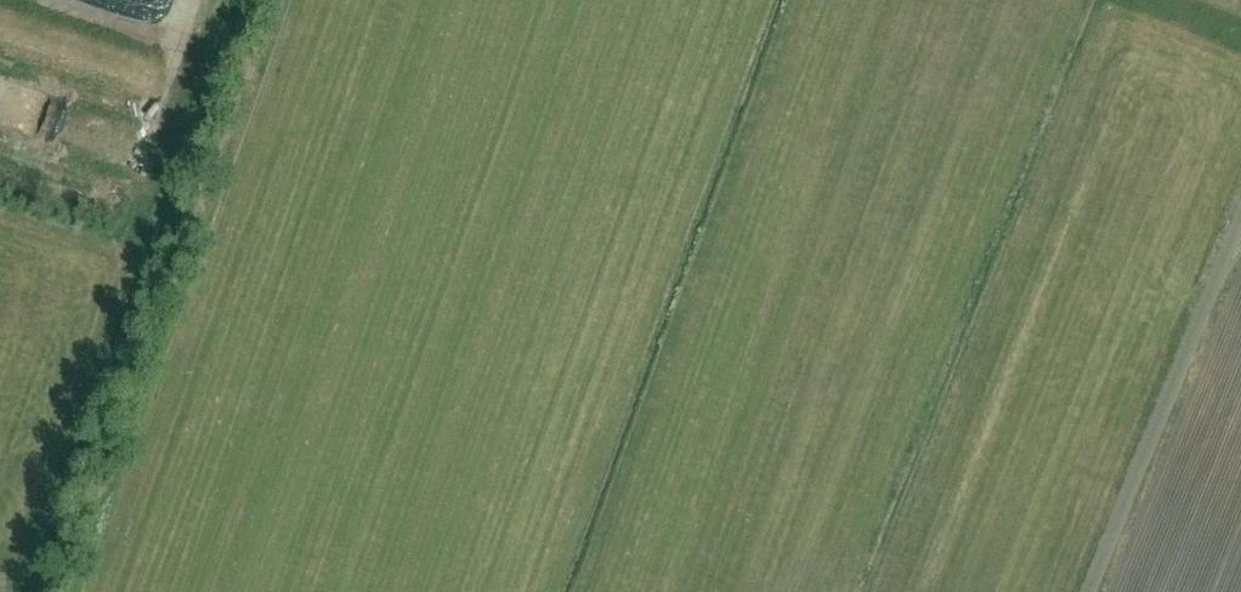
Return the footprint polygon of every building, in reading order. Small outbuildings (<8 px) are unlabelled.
[(171,7),(160,0),(150,0),(143,11),(161,22),(171,7)]
